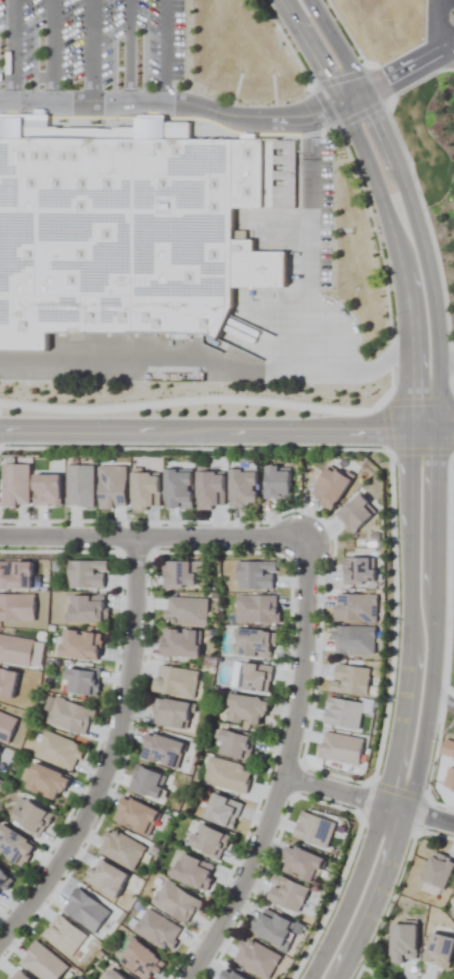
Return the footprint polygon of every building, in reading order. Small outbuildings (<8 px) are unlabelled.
[(51,346),(0,346),(0,112),(17,112),(52,112),(52,124),(142,124),(143,113),(156,113),(170,113),(170,121),(194,121),(194,137),(277,137),(277,205),(238,205),(238,237),(258,237),(258,250),(289,250),(289,285),(237,285),(237,305),(228,321),(220,336),(208,329),(51,329),(51,346)] [(126,467),(98,467),(98,509),(126,509),(126,467)] [(290,500),(290,467),(265,467),(265,500),(290,500)] [(335,510),(348,477),(324,468),(312,500),(335,510)] [(164,509),(191,509),(191,471),(164,471),(164,509)] [(229,508),(255,508),(255,471),(229,471),(229,508)] [(196,473),(196,507),(224,507),(224,473),(196,473)] [(158,507),(158,475),(131,475),(131,507),(158,507)] [(337,516),(354,533),(375,512),(359,495),(337,516)] [(374,560),(345,560),(345,584),(374,584),(374,560)] [(68,562),(68,589),(105,589),(105,562),(68,562)] [(164,563),(164,588),(195,588),(195,563),(164,563)] [(274,563),(238,563),(238,590),(274,590),(274,563)] [(278,624),(278,596),(237,596),(237,624),(278,624)] [(376,622),(376,596),(334,596),(334,622),(376,622)] [(106,624),(106,597),(68,597),(68,624),(106,624)] [(208,599),(165,598),(164,625),(207,626),(208,599)] [(374,627),(333,628),(333,655),(374,654),(374,627)] [(102,636),(63,630),(59,656),(98,662),(102,636)] [(236,657),(272,659),(274,633),(237,630),(236,657)] [(200,632),(161,631),(161,657),(199,658),(200,632)] [(198,672),(158,665),(153,692),(194,699),(198,672)] [(61,691),(95,697),(99,672),(66,666),(61,691)] [(370,668),(333,666),(331,693),(368,696),(370,668)] [(267,700),(229,695),(226,722),(263,727),(267,700)] [(87,736),(95,709),(54,698),(47,725),(87,736)] [(187,731),(192,705),(156,698),(151,724),(187,731)] [(254,737),(223,727),(215,753),(246,763),(254,737)] [(83,744),(44,731),(35,757),(74,770),(83,744)] [(177,770),(184,744),(147,733),(139,759),(177,770)] [(211,757),(203,783),(245,795),(252,769),(211,757)] [(26,791),(61,799),(66,774),(31,766),(26,791)] [(129,791),(157,801),(165,777),(137,767),(129,791)] [(10,818),(37,836),(51,814),(24,796),(10,818)] [(112,823),(149,837),(158,812),(121,798),(112,823)] [(216,862),(230,841),(201,822),(187,844),(216,862)] [(23,867),(34,842),(0,826),(0,856),(23,867)] [(96,852),(133,872),(146,848),(109,829),(96,852)] [(278,871),(313,883),(322,857),(287,845),(278,871)] [(453,869),(453,862),(434,852),(420,879),(443,891),(453,869)] [(171,877),(205,893),(216,869),(183,853),(171,877)] [(9,878),(0,871),(0,889),(9,878)] [(308,889),(275,874),(264,899),(298,913),(308,889)] [(188,926),(202,902),(166,880),(152,904),(188,926)] [(133,932),(169,953),(182,930),(147,909),(133,932)] [(250,933),(282,947),(292,923),(261,909),(250,933)] [(416,961),(416,925),(390,925),(390,961),(416,961)] [(453,939),(430,933),(423,962),(447,968),(453,939)] [(280,954),(242,939),(232,964),(270,978),(280,954)] [(163,960),(132,941),(118,963),(144,978),(151,978),(163,960)] [(227,968),(219,978),(243,978),(227,968)]
